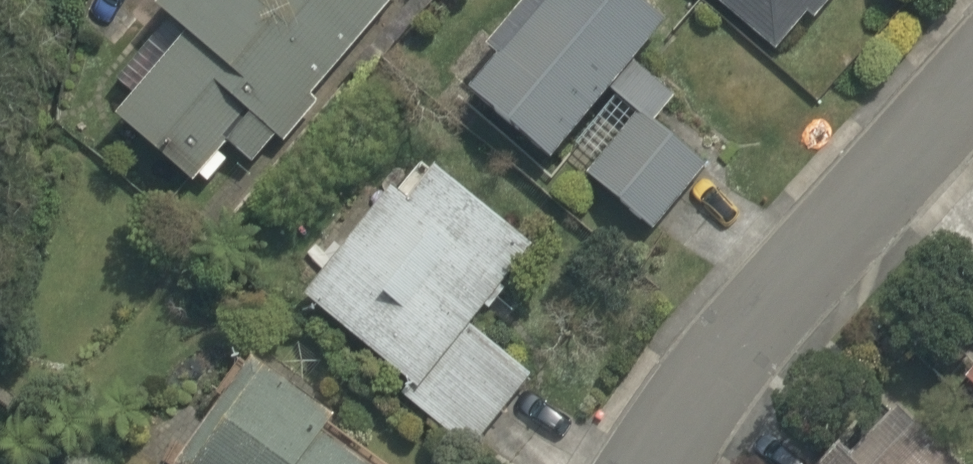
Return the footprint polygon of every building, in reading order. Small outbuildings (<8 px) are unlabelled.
[(195,187),(229,146),(253,166),(275,139),(284,146),(318,105),(312,100),(393,2),(391,0),(170,0),(160,12),(170,21),(116,86),(135,102),(118,123),(195,187)] [(654,235),(704,172),(653,131),(676,102),(635,68),(666,29),(630,0),(552,0),(529,0),(488,51),(499,61),(469,98),(552,165),(609,94),(636,117),(585,179),(654,235)] [(776,54),(807,17),(814,24),(834,0),(713,0),(776,54)] [(365,87),(423,20),(407,6),(349,73),(365,87)] [(400,397),(469,454),(530,379),(470,330),(534,251),(437,172),(410,205),(394,193),(307,300),(410,384),(400,397)] [(325,438),(336,423),(254,363),(180,463),(361,463),(325,438)] [(972,391),(972,374),(965,383),(972,391)] [(898,409),(847,461),(836,451),(824,463),(956,463),(898,409)]
